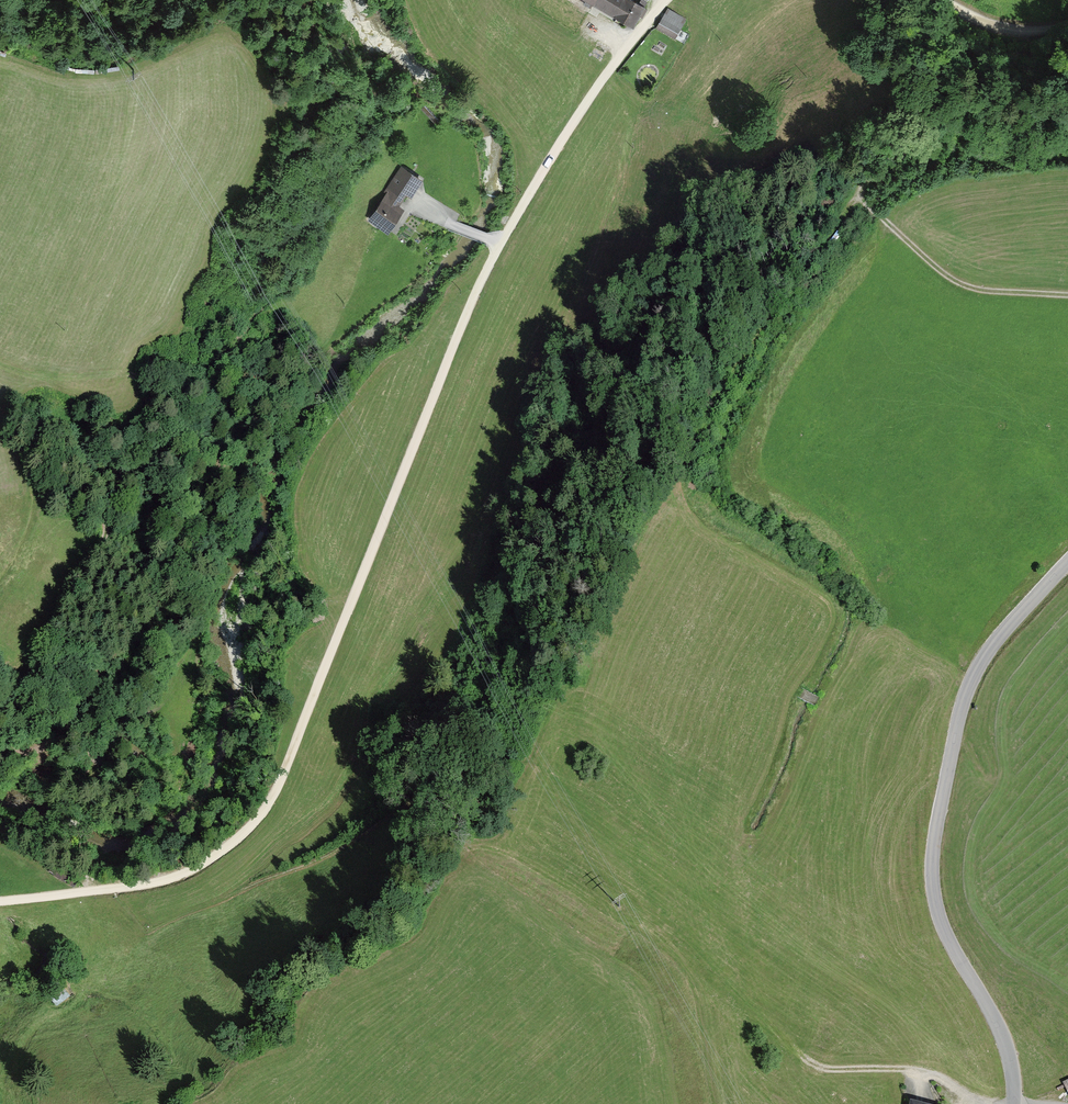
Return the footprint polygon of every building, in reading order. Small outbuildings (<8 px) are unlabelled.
[(581,1),(633,30),(640,18),(642,20),(648,9),(632,0),(581,0),(581,1)] [(687,19),(667,9),(656,27),(676,39),(687,19)] [(421,178),(399,164),(366,219),(388,232),(405,204),(401,201),(403,198),(405,193),(410,196),(421,178)] [(147,694),(154,699),(161,690),(154,684),(147,694)] [(911,1103),(950,1103),(913,1094),(911,1103)]
